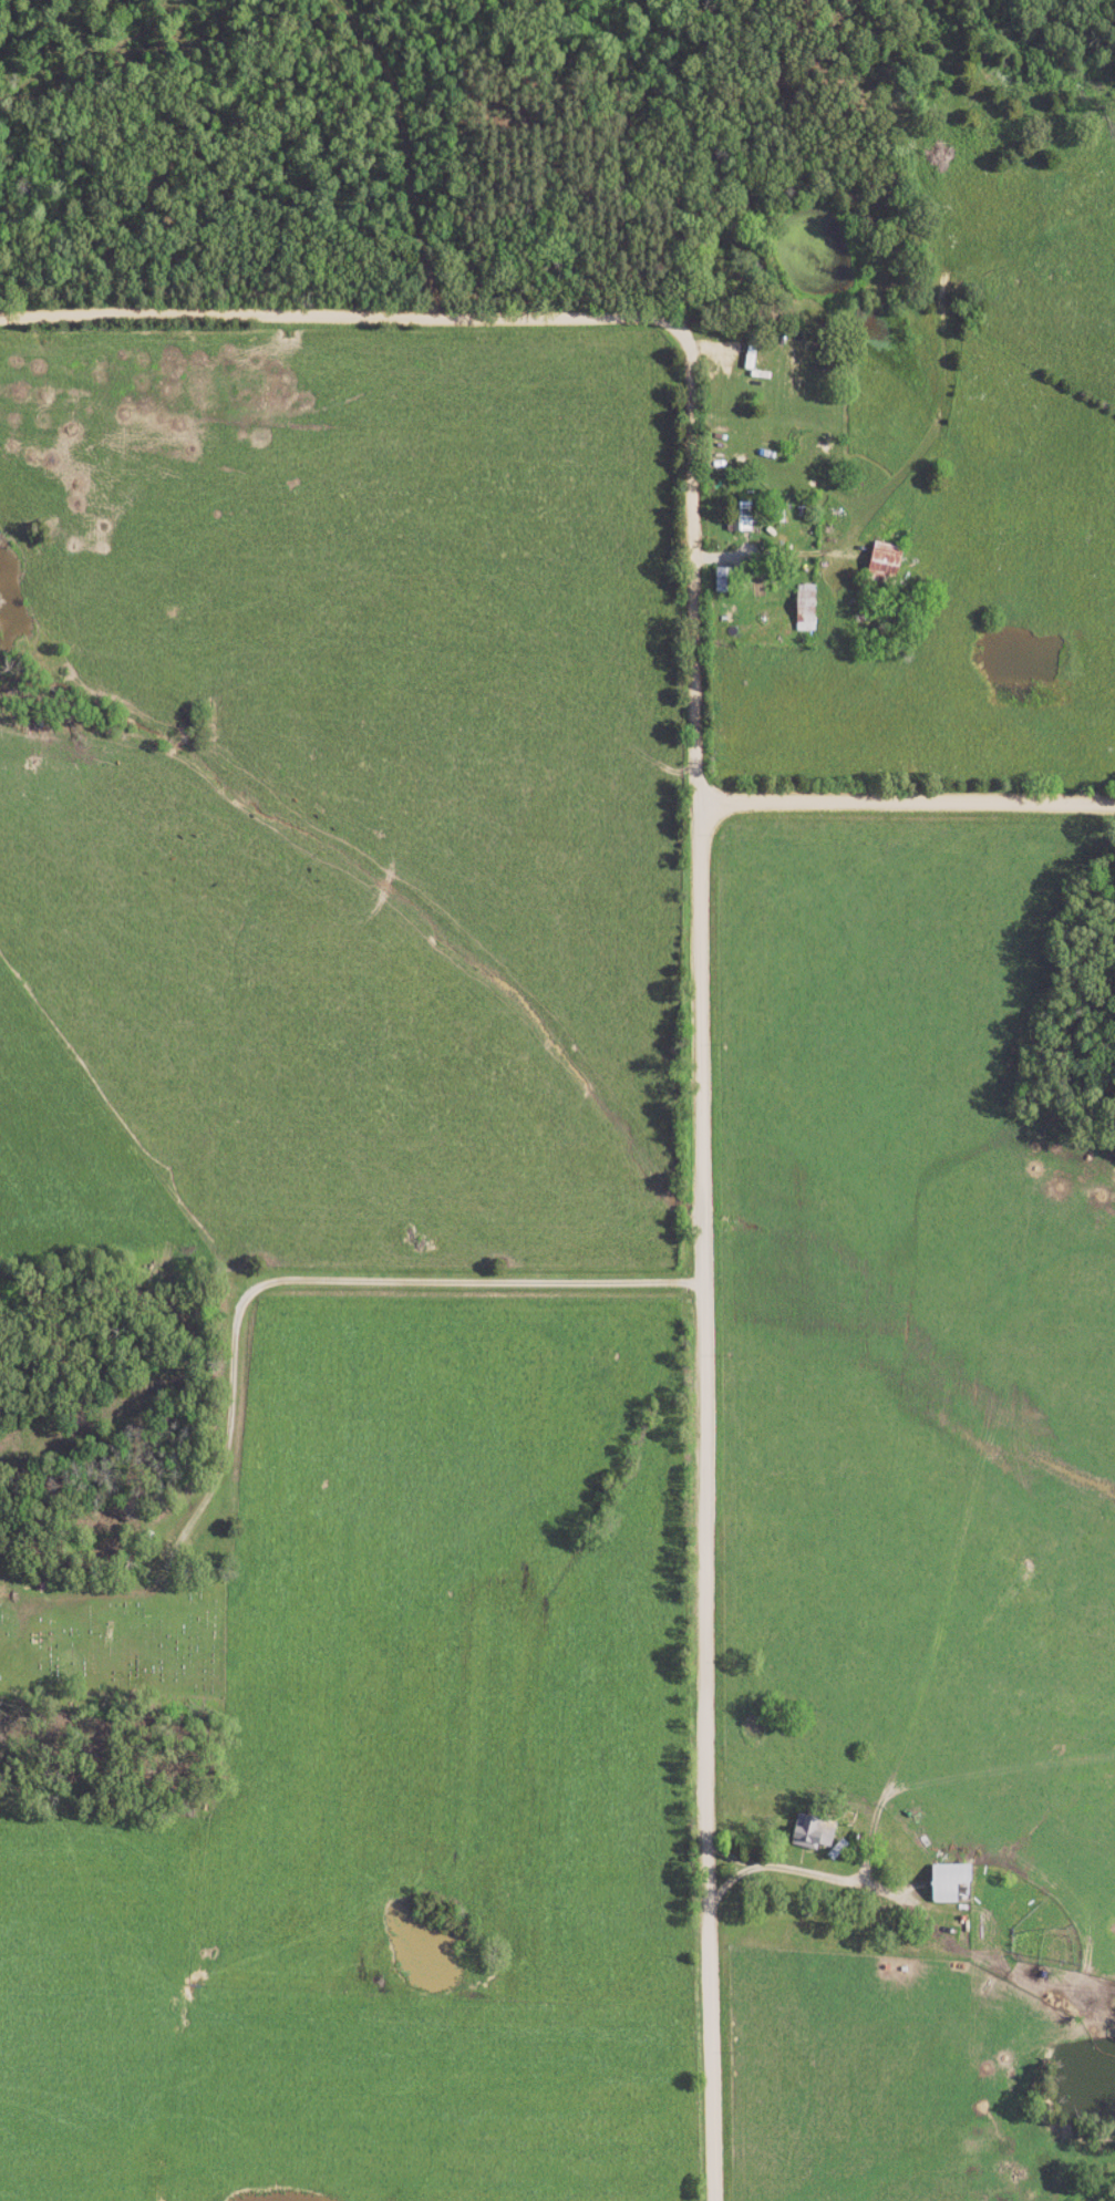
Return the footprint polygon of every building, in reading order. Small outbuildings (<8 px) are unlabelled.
[(744,369),(755,371),(757,350),(746,349),(744,369)] [(750,502),(737,502),(738,532),(751,531),(750,502)] [(893,578),(900,548),(873,542),(866,571),(893,578)] [(817,589),(797,588),(795,631),(815,632),(817,589)] [(788,1840),(814,1849),(816,1843),(828,1848),(836,1826),(797,1813),(788,1840)] [(928,1866),(929,1903),(968,1902),(967,1864),(928,1866)]
